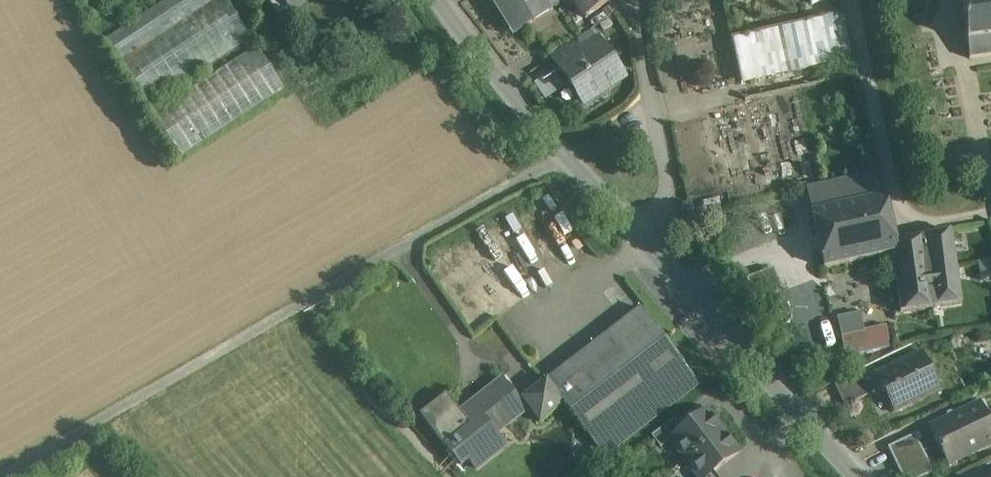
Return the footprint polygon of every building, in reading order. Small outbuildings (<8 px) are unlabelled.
[(103,41),(118,64),(216,0),(166,0),(103,41)] [(118,64),(146,107),(251,39),(226,0),(216,0),(118,64)] [(279,18),(291,10),(285,0),(267,0),(279,18)] [(291,10),(308,0),(285,0),(291,10)] [(512,37),(551,13),(543,0),(489,0),(512,37)] [(572,1),(585,21),(617,0),(573,0),(572,1)] [(970,59),(990,56),(990,0),(962,0),(970,59)] [(842,13),(732,38),(746,101),(857,76),(842,13)] [(599,43),(583,54),(579,53),(578,57),(560,70),(583,105),(598,95),(606,96),(608,88),(623,78),(599,43)] [(573,44),(552,58),(560,70),(578,57),(579,53),(573,44)] [(256,46),(151,114),(179,158),(285,90),(256,46)] [(536,82),(545,96),(564,84),(555,70),(536,82)] [(880,173),(807,189),(812,214),(885,198),(880,173)] [(812,214),(811,214),(814,224),(824,270),(892,254),(897,253),(895,246),(885,198),(812,214)] [(949,233),(895,246),(897,253),(892,254),(900,314),(959,305),(949,233)] [(990,276),(990,259),(977,260),(979,277),(990,276)] [(699,385),(640,309),(545,382),(562,405),(604,458),(699,385)] [(838,316),(842,355),(890,349),(887,325),(864,328),(862,313),(838,316)] [(920,353),(875,376),(894,414),(940,391),(920,353)] [(859,370),(833,382),(838,393),(864,381),(859,370)] [(500,379),(458,411),(446,395),(420,416),(460,468),(469,461),(476,470),(506,447),(495,433),(525,410),(500,379)] [(864,381),(838,393),(845,407),(871,395),(864,381)] [(529,395),(522,400),(540,422),(562,405),(545,382),(529,395)] [(930,427),(949,465),(990,444),(990,426),(979,403),(930,427)] [(682,431),(670,440),(671,441),(686,461),(722,433),(707,412),(682,431)] [(673,420),(651,437),(660,449),(671,441),(670,440),(682,431),(673,420)] [(686,461),(698,476),(708,476),(714,473),(738,454),(722,433),(686,461)] [(888,448),(903,476),(926,476),(934,473),(915,434),(888,448)]
